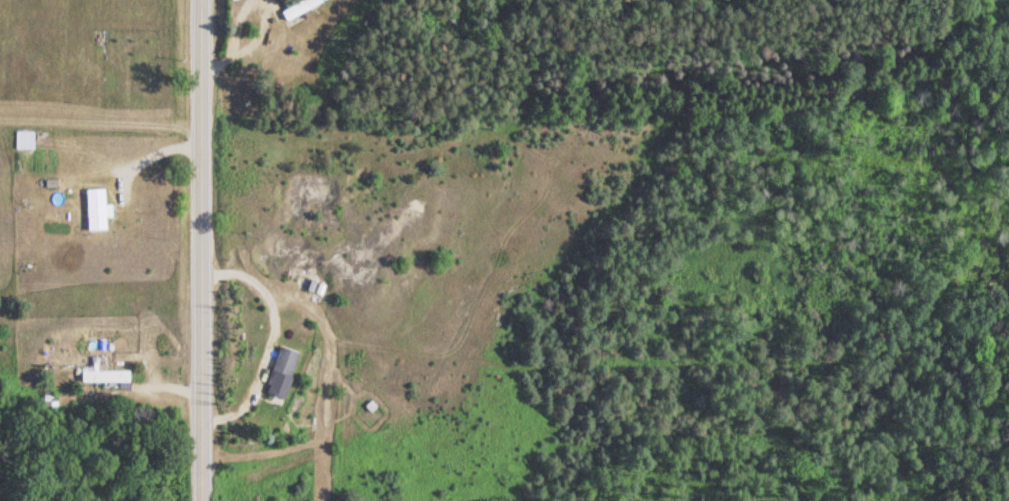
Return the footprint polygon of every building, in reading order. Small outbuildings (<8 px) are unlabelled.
[(103,217),(110,217),(109,204),(102,204),(102,188),(84,188),(84,230),(104,230),(103,217)] [(296,351),(277,345),(264,393),(283,398),(296,351)] [(126,382),(126,369),(79,369),(79,382),(126,382)]
